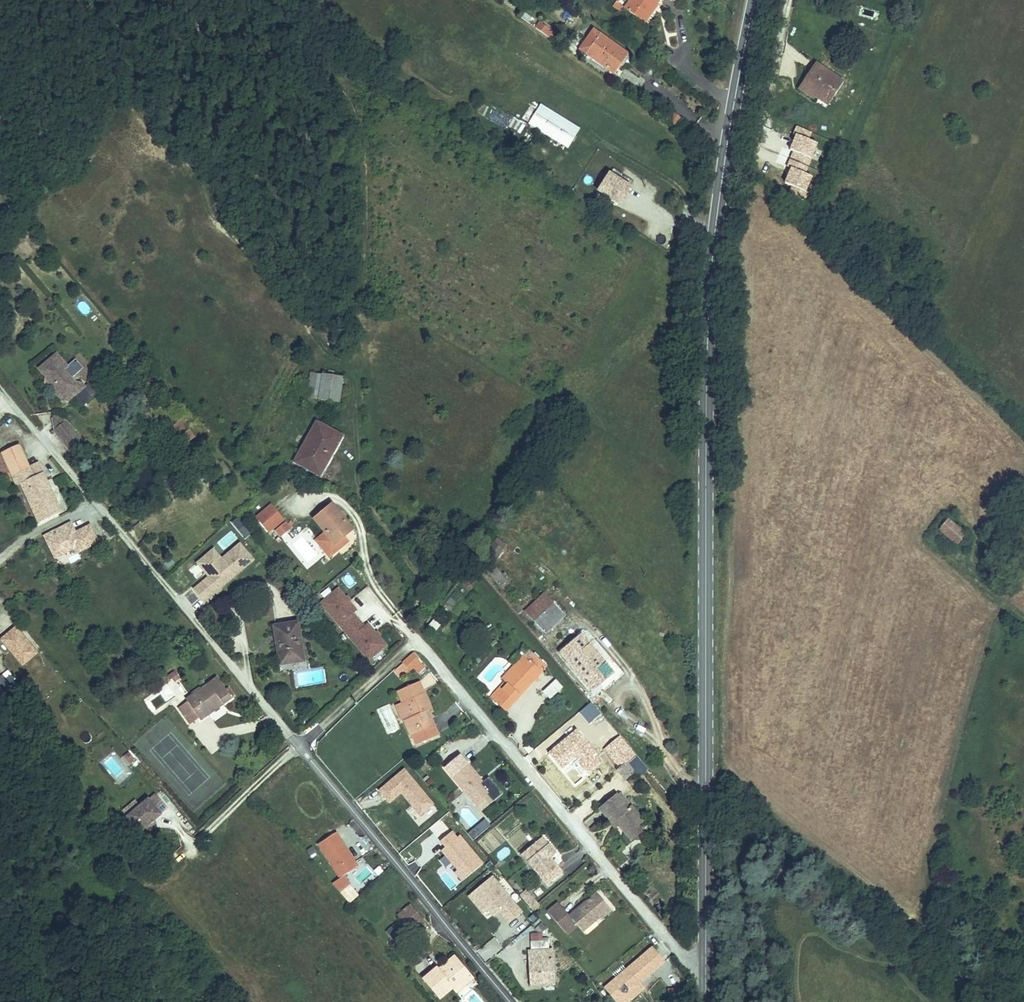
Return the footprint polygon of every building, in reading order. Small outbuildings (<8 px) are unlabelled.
[(641,22),(659,34),(662,30),(659,23),(666,14),(669,16),(676,6),(685,12),(693,0),(648,0),(635,18),(627,12),(624,17),(637,27),(641,22)] [(877,19),(879,12),(861,7),(859,14),(877,19)] [(533,27),(551,39),(556,33),(538,20),(533,27)] [(645,67),(613,46),(599,66),(632,87),(645,67)] [(849,85),(820,66),(803,92),(819,102),(821,100),(825,94),(837,102),(849,85)] [(837,102),(825,94),(821,100),(833,108),(837,102)] [(672,111),(666,107),(661,115),(667,119),(672,111)] [(547,120),(534,140),(573,164),(586,144),(547,120)] [(620,183),(616,190),(636,201),(640,194),(620,183)] [(616,190),(606,208),(626,219),(636,201),(616,190)] [(57,360),(39,375),(44,381),(46,384),(53,384),(54,387),(53,389),(49,391),(61,406),(67,406),(74,400),(70,395),(78,388),(76,388),(73,383),(70,382),(69,382),(63,376),(68,372),(57,360)] [(72,377),(68,372),(63,376),(69,382),(70,382),(72,377)] [(325,380),(322,403),(342,404),(343,380),(325,380)] [(79,389),(78,388),(70,395),(74,400),(83,392),(82,390),(81,389),(79,389)] [(148,418),(142,423),(148,430),(154,425),(148,418)] [(69,454),(82,443),(65,424),(53,435),(69,454)] [(321,426),(298,462),(323,478),(346,442),(321,426)] [(13,475),(32,515),(51,506),(42,487),(45,485),(31,455),(21,460),(10,436),(0,441),(0,462),(4,469),(8,478),(13,475)] [(55,504),(45,485),(42,487),(51,506),(55,504)] [(332,509),(314,523),(326,538),(314,548),(327,564),(340,554),(336,550),(344,543),(353,536),(332,509)] [(54,562),(99,542),(90,523),(75,530),(71,521),(42,534),(54,562)] [(963,554),(973,543),(953,523),(943,534),(963,554)] [(292,535),(287,528),(275,539),(281,545),(292,535)] [(499,537),(494,544),(504,550),(508,543),(499,537)] [(348,548),(344,543),(336,550),(340,554),(348,548)] [(221,559),(220,557),(214,563),(207,554),(197,562),(204,571),(206,570),(209,574),(207,576),(208,576),(194,589),(204,602),(209,598),(211,600),(220,590),(219,589),(253,560),(240,544),(221,559)] [(494,544),(486,558),(495,564),(504,550),(494,544)] [(214,563),(220,557),(213,549),(207,554),(214,563)] [(495,564),(486,558),(480,565),(491,571),(495,564)] [(353,614),(357,611),(338,588),(321,603),(369,660),(386,646),(367,623),(364,626),(353,614)] [(561,621),(567,615),(547,595),(528,613),(549,634),(554,629),(550,625),(558,617),(561,621)] [(0,638),(0,640),(22,666),(38,653),(15,625),(0,638)] [(283,666),(306,663),(302,625),(279,628),(283,666)] [(584,637),(563,656),(594,691),(615,672),(584,637)] [(534,658),(549,672),(554,667),(538,653),(534,658)] [(521,672),(534,658),(530,654),(516,667),(521,672)] [(495,699),(510,714),(549,672),(534,658),(521,672),(495,699)] [(420,660),(409,669),(416,678),(419,675),(425,681),(432,675),(420,660)] [(178,670),(172,674),(175,678),(177,680),(182,677),(178,670)] [(219,679),(187,699),(189,702),(181,707),(192,724),(200,718),(202,721),(210,715),(206,709),(221,699),(225,705),(233,700),(227,691),(219,679)] [(544,689),(551,698),(563,688),(556,680),(544,689)] [(231,689),(227,691),(233,700),(236,697),(231,689)] [(432,698),(409,707),(416,723),(411,725),(417,741),(418,741),(422,750),(444,741),(437,724),(433,726),(430,717),(434,716),(438,714),(432,698)] [(206,709),(210,715),(225,705),(221,699),(206,709)] [(455,702),(446,711),(454,720),(463,712),(455,702)] [(416,723),(409,707),(401,709),(408,726),(411,725),(416,723)] [(468,761),(453,774),(482,810),(496,800),(497,801),(502,797),(493,786),(488,790),(485,786),(487,784),(468,761)] [(633,765),(624,772),(632,782),(640,775),(633,765)] [(433,804),(404,770),(379,791),(389,803),(401,793),(420,815),(433,804)] [(672,792),(678,788),(670,776),(664,781),(672,792)] [(435,785),(430,779),(426,783),(431,789),(435,785)] [(636,808),(626,794),(622,797),(633,810),(636,808)] [(162,805),(153,796),(124,822),(139,839),(162,819),(155,811),(162,805)] [(605,810),(616,825),(621,822),(625,827),(632,836),(642,829),(648,823),(636,808),(633,810),(622,797),(605,810)] [(621,822),(616,825),(620,830),(625,827),(621,822)] [(464,880),(483,863),(453,829),(434,845),(464,880)] [(645,834),(642,829),(632,836),(635,841),(645,834)] [(315,855),(324,851),(322,847),(328,844),(324,837),(309,845),(315,855)] [(328,844),(322,847),(324,851),(343,882),(360,871),(340,837),(328,844)] [(551,844),(529,861),(555,893),(570,881),(565,875),(564,876),(556,867),(564,861),(551,844)] [(367,869),(343,882),(348,892),(372,878),(367,869)] [(509,923),(522,913),(492,876),(468,896),(483,914),(488,910),(493,916),(499,911),(509,923)] [(534,890),(526,897),(542,916),(551,909),(534,890)] [(519,896),(514,900),(521,910),(526,907),(519,896)] [(557,918),(577,942),(587,934),(593,940),(606,929),(604,926),(607,923),(618,915),(607,901),(579,924),(567,910),(557,918)] [(413,904),(400,915),(414,931),(426,921),(413,904)] [(618,915),(607,923),(612,929),(623,920),(618,915)] [(385,932),(395,943),(405,933),(396,922),(385,932)] [(534,949),(534,982),(548,982),(548,976),(558,976),(558,950),(555,950),(555,939),(537,939),(537,949),(534,949)] [(443,963),(425,977),(441,998),(459,984),(477,970),(462,952),(445,966),(443,963)] [(623,990),(632,1001),(645,1001),(647,1000),(643,996),(646,993),(647,994),(660,983),(661,981),(672,973),(660,960),(650,968),(648,968),(623,990)] [(480,974),(477,970),(459,984),(463,988),(480,974)] [(623,990),(617,995),(623,1001),(632,1001),(623,990)]
